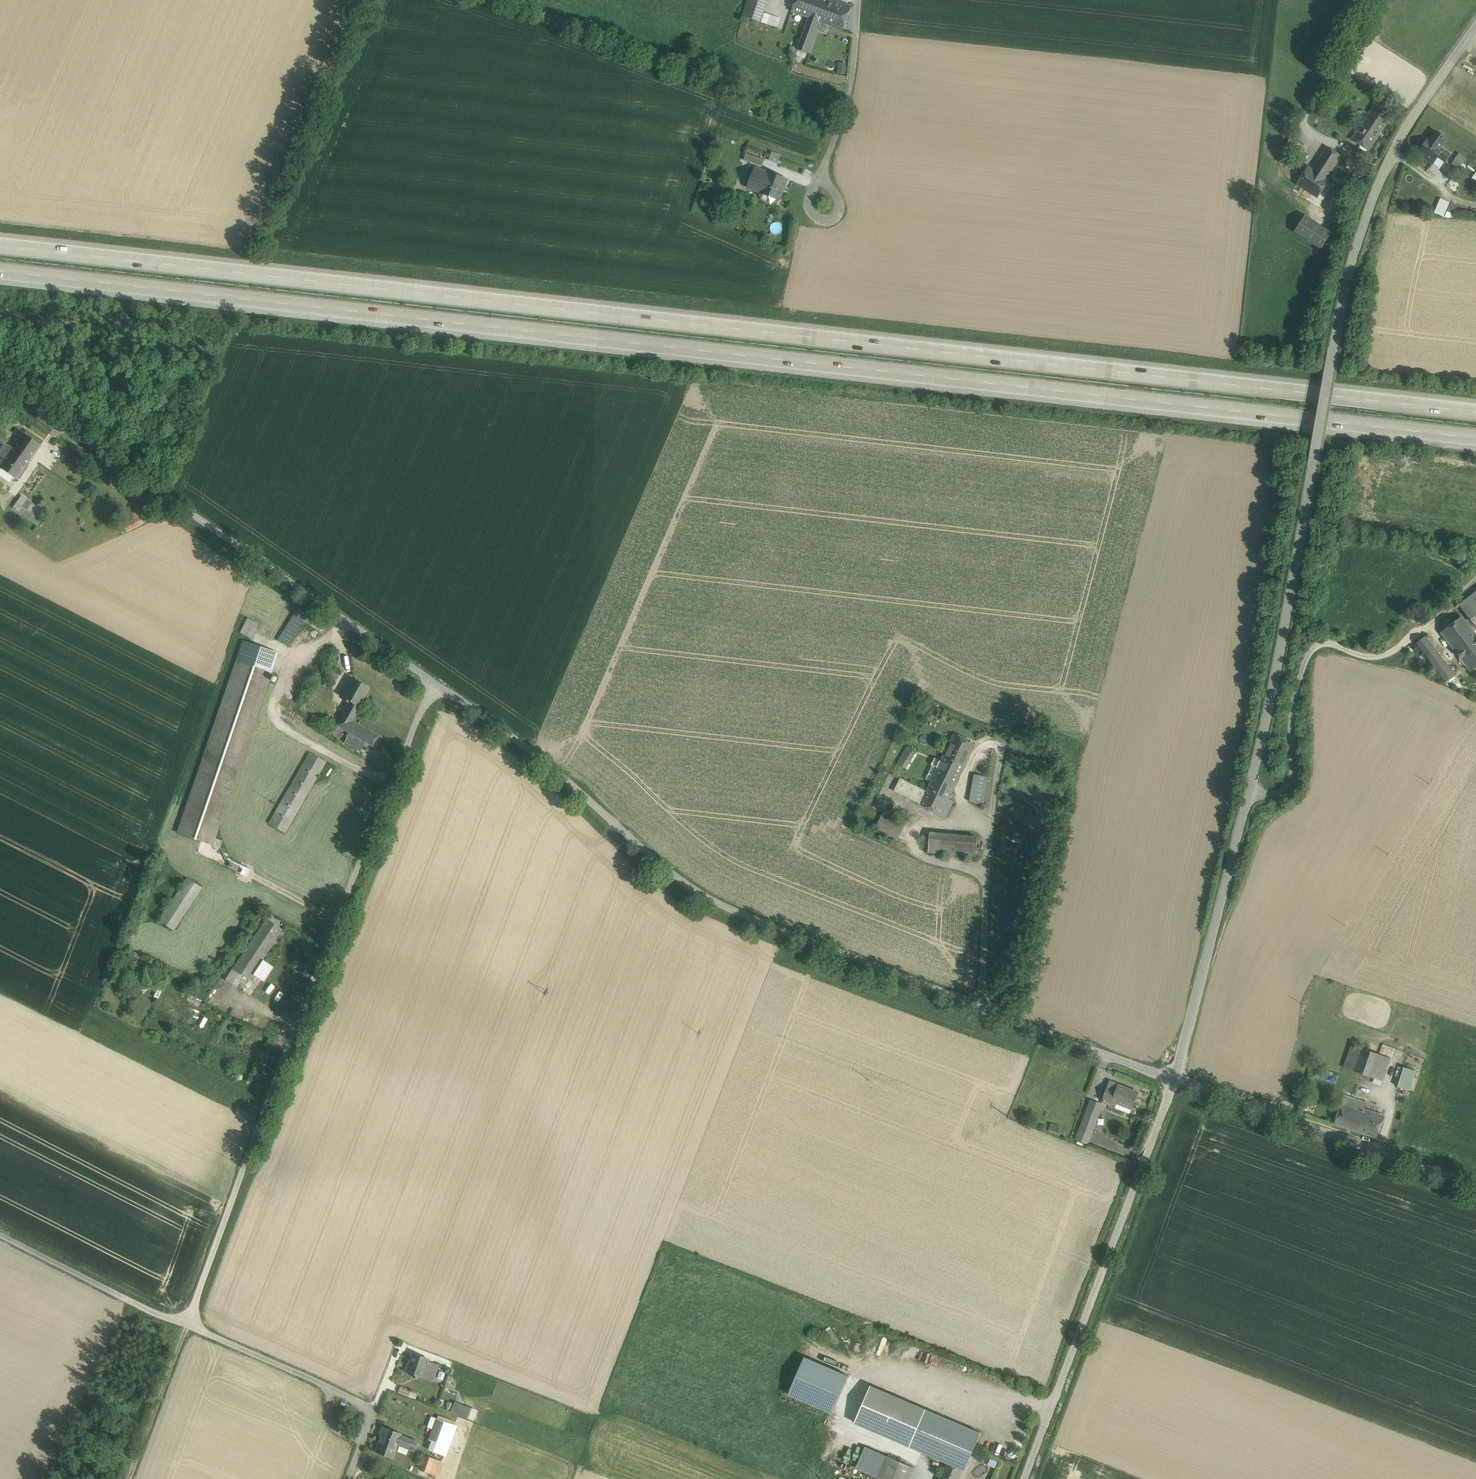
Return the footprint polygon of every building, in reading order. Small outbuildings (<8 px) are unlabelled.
[(747,6),(763,11),(767,0),(749,0),(747,6)] [(793,11),(810,17),(797,49),(808,53),(820,21),(821,22),(829,0),(797,0),(793,11)] [(833,0),(829,0),(821,22),(843,29),(851,7),(833,0)] [(763,11),(747,6),(743,16),(759,22),(763,11)] [(846,72),(846,62),(838,62),(838,72),(846,72)] [(1377,102),(1352,139),(1369,150),(1393,113),(1377,102)] [(1304,148),(1290,139),(1287,143),(1302,152),(1304,148)] [(1442,150),(1428,140),(1419,152),(1427,158),(1426,159),(1433,163),(1438,156),(1445,161),(1450,154),(1442,149),(1442,150)] [(761,157),(763,152),(747,147),(746,152),(761,157)] [(1327,147),(1313,170),(1309,167),(1298,184),(1318,197),(1329,180),(1326,179),(1341,156),(1327,147)] [(765,160),(746,154),(744,160),(762,167),(765,160)] [(1459,154),(1451,166),(1457,170),(1466,159),(1459,154)] [(744,166),(739,163),(736,171),(741,173),(744,166)] [(735,167),(729,164),(725,174),(731,177),(735,167)] [(769,173),(756,168),(748,187),(761,192),(761,193),(780,200),(788,180),(769,173)] [(717,176),(709,173),(707,178),(714,181),(717,176)] [(1441,197),(1435,211),(1451,218),(1457,205),(1441,197)] [(1330,234),(1305,217),(1296,231),(1321,247),(1330,234)] [(40,445),(23,434),(13,449),(29,460),(40,445)] [(6,444),(0,451),(0,466),(17,478),(29,460),(13,449),(6,444)] [(44,480),(32,485),(36,492),(47,487),(44,480)] [(46,514),(22,495),(13,507),(37,526),(46,514)] [(1460,605),(1470,618),(1466,621),(1473,631),(1475,629),(1475,592),(1460,605)] [(298,610),(279,640),(288,645),(307,615),(298,610)] [(1441,632),(1457,652),(1475,637),(1475,635),(1473,631),(1466,621),(1462,617),(1441,632)] [(249,619),(241,634),(251,638),(258,624),(249,619)] [(1434,648),(1426,636),(1416,644),(1424,655),(1434,648)] [(1457,652),(1471,670),(1475,666),(1475,637),(1457,652)] [(276,653),(244,642),(238,662),(269,673),(276,653)] [(1434,648),(1424,655),(1429,661),(1439,653),(1434,648)] [(1455,675),(1439,653),(1429,661),(1445,682),(1455,675)] [(238,662),(179,833),(211,844),(269,673),(238,662)] [(369,687),(354,678),(350,685),(347,684),(340,696),(350,701),(337,725),(350,732),(344,742),(360,751),(366,741),(372,745),(378,736),(352,721),(362,703),(361,702),(369,687)] [(974,744),(955,735),(939,768),(959,777),(974,744)] [(909,746),(898,763),(906,768),(917,750),(909,746)] [(310,753),(269,823),(285,832),(325,762),(310,753)] [(939,768),(927,792),(901,778),(894,791),(921,804),(921,805),(946,817),(954,801),(948,798),(959,777),(939,768)] [(989,777),(975,774),(970,802),(984,804),(989,777)] [(978,838),(930,833),(928,851),(976,856),(978,838)] [(187,878),(160,920),(173,929),(201,887),(187,878)] [(267,919),(233,969),(240,973),(249,979),(252,974),(261,960),(282,929),(267,919)] [(261,960),(252,974),(264,981),(273,967),(261,960)] [(240,973),(233,969),(232,968),(224,980),(232,985),(240,973)] [(1371,1077),(1373,1071),(1384,1075),(1390,1058),(1352,1045),(1344,1067),(1371,1077)] [(1410,1090),(1416,1071),(1404,1067),(1398,1086),(1410,1090)] [(1373,1071),(1371,1077),(1374,1078),(1382,1081),(1384,1075),(1373,1071)] [(1116,1090),(1118,1085),(1111,1082),(1108,1087),(1116,1090)] [(1138,1092),(1118,1085),(1116,1090),(1108,1087),(1103,1100),(1116,1105),(1117,1103),(1132,1109),(1138,1092)] [(1366,1103),(1345,1095),(1343,1102),(1364,1110),(1366,1103)] [(1103,1104),(1091,1100),(1076,1139),(1088,1144),(1103,1104)] [(1364,1110),(1343,1102),(1335,1122),(1357,1130),(1364,1110)] [(1130,1114),(1132,1109),(1117,1103),(1116,1105),(1115,1108),(1130,1114)] [(1384,1116),(1364,1110),(1357,1130),(1376,1137),(1384,1116)] [(832,1328),(829,1331),(839,1343),(842,1340),(832,1328)] [(428,1359),(411,1353),(405,1371),(427,1379),(427,1378),(433,1380),(438,1365),(428,1362),(428,1361),(428,1359)] [(802,1356),(787,1395),(833,1413),(848,1374),(802,1356)] [(926,1409),(870,1385),(854,1423),(909,1446),(926,1409)] [(417,1393),(400,1387),(398,1392),(415,1399),(417,1393)] [(471,1408),(455,1402),(451,1411),(467,1418),(471,1408)] [(981,1433),(926,1409),(909,1446),(947,1463),(962,1469),(965,1470),(981,1433)] [(455,1425),(437,1418),(429,1440),(437,1442),(433,1451),(444,1455),(455,1425)] [(400,1434),(382,1427),(380,1432),(383,1433),(376,1452),(391,1458),(396,1444),(401,1446),(405,1436),(400,1434)] [(418,1441),(405,1436),(401,1446),(414,1451),(418,1441)] [(434,1460),(424,1456),(419,1468),(429,1472),(433,1462),(434,1460)] [(888,1456),(878,1478),(880,1478),(908,1478),(914,1467),(888,1456)] [(433,1462),(429,1472),(440,1476),(443,1466),(433,1462)] [(940,1478),(958,1478),(962,1469),(947,1463),(940,1478)]
